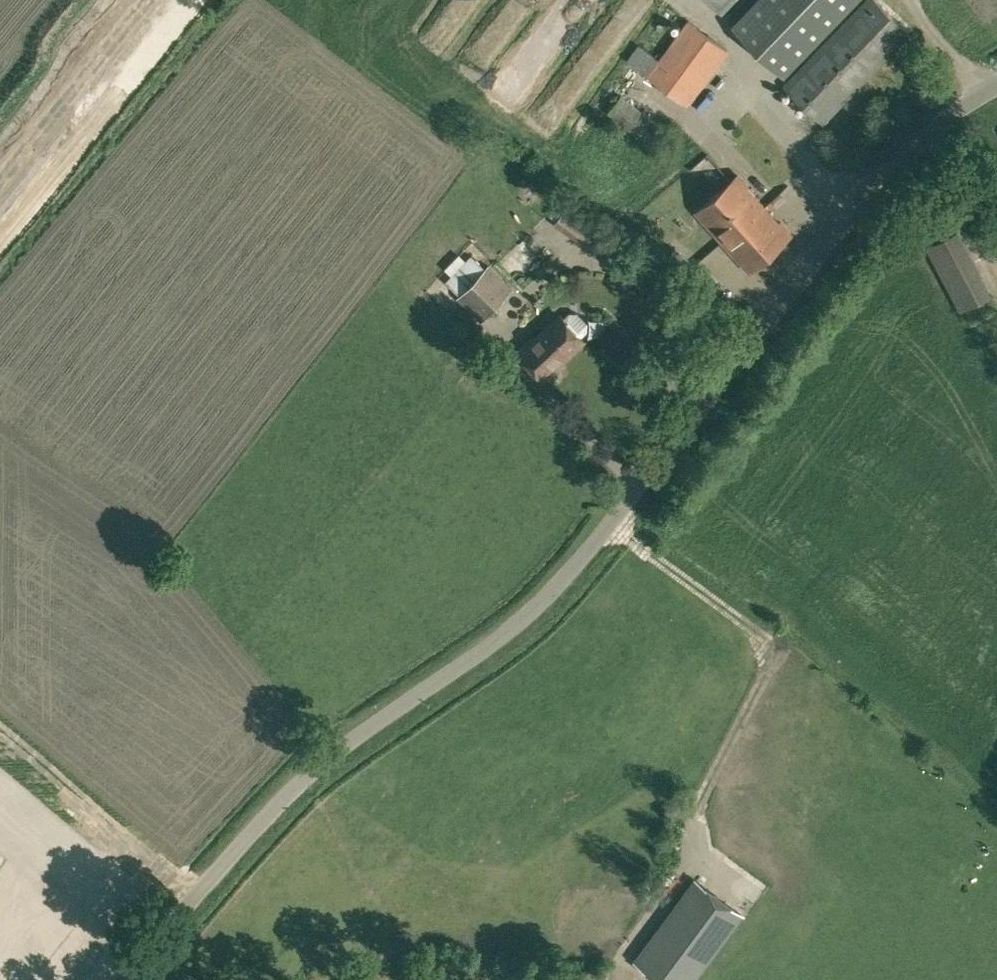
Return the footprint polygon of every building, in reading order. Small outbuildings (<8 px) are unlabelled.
[(722,13),(735,0),(708,0),(722,13)] [(732,24),(766,57),(821,0),(755,0),(732,24)] [(911,33),(878,0),(865,0),(784,83),(824,124),(911,33)] [(647,74),(648,74),(688,105),(729,51),(689,20),(659,59),(640,44),(628,60),(647,74)] [(608,99),(615,104),(608,113),(651,147),(666,128),(615,89),(608,99)] [(770,152),(777,146),(764,129),(757,135),(770,152)] [(737,175),(717,192),(770,252),(790,234),(737,175)] [(770,252),(717,192),(697,210),(750,270),(770,252)] [(551,215),(557,220),(553,225),(587,249),(604,228),(564,197),(557,207),(550,203),(547,208),(553,212),(551,215)] [(991,294),(957,230),(927,245),(961,310),(991,294)] [(608,260),(618,251),(611,243),(601,252),(608,260)] [(446,280),(461,294),(458,298),(481,320),(512,287),(489,265),(486,269),(470,254),(446,280)] [(559,364),(584,340),(582,337),(587,331),(588,322),(578,312),(570,311),(564,318),(560,314),(534,338),(533,336),(517,351),(545,380),(560,365),(559,364)] [(596,460),(582,468),(589,480),(603,473),(596,460)] [(742,913),(696,880),(636,961),(662,979),(692,979),(742,913)]
